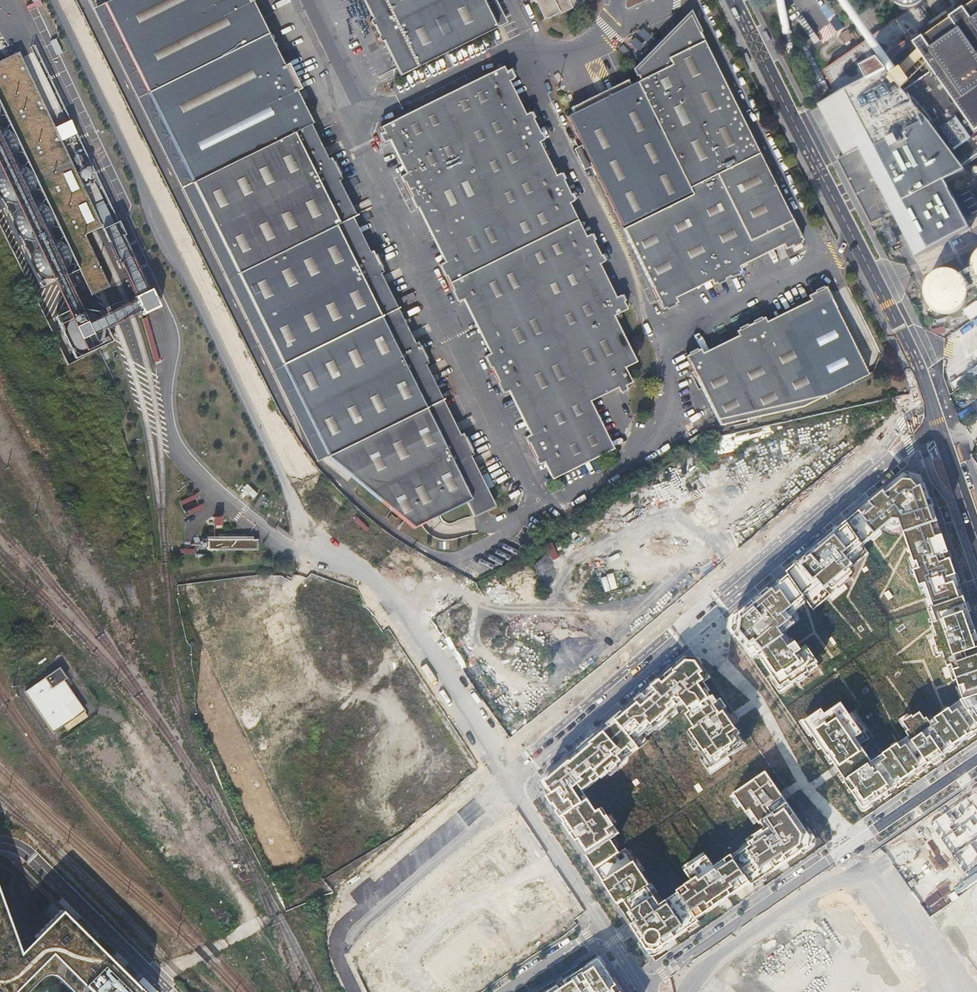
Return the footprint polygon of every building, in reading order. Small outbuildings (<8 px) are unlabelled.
[(300,130),(303,128),(306,127),(290,94),(295,91),(300,89),(288,65),(283,67),(278,70),(246,6),(252,4),(257,1),(256,0),(119,0),(106,6),(194,183),(237,271),(325,453),(328,459),(413,529),(467,502),(286,137),(300,130)] [(375,16),(368,19),(367,22),(377,41),(380,42),(386,39),(403,74),(423,64),(405,27),(395,8),(391,0),(367,0),(375,16)] [(423,64),(494,28),(481,0),(391,0),(395,8),(405,27),(423,64)] [(486,0),(481,0),(494,28),(499,26),(486,0)] [(572,8),(568,0),(531,0),(532,2),(535,0),(546,20),(559,14),(572,8)] [(913,8),(885,28),(821,72),(837,96),(839,95),(840,96),(864,82),(863,81),(867,79),(861,69),(878,60),(885,69),(887,68),(890,71),(889,72),(900,85),(902,84),(904,87),(903,88),(915,100),(916,99),(919,102),(918,103),(930,116),(931,115),(934,118),(933,119),(966,164),(976,156),(976,0),(926,0),(913,8)] [(278,70),(283,67),(252,4),(246,6),(278,70)] [(100,9),(187,186),(194,183),(106,6),(100,9)] [(694,22),(691,15),(676,30),(634,72),(640,82),(694,192),(762,160),(694,22)] [(850,27),(837,35),(843,44),(856,35),(850,27)] [(20,52),(4,59),(0,61),(0,102),(92,297),(111,289),(86,236),(103,228),(56,129),(20,52)] [(946,184),(970,170),(966,164),(933,119),(934,118),(931,115),(930,116),(918,103),(919,102),(916,99),(915,100),(903,88),(904,87),(902,84),(900,85),(889,72),(890,71),(887,68),(885,69),(878,60),(861,69),(867,79),(863,81),(864,82),(840,96),(839,95),(837,96),(834,97),(835,99),(823,105),(823,104),(819,106),(820,107),(845,154),(837,159),(871,225),(893,214),(916,257),(970,229),(956,201),(955,202),(946,184)] [(410,168),(398,175),(393,177),(411,212),(424,205),(452,259),(439,265),(434,268),(453,305),(458,303),(471,296),(498,350),(485,356),(480,358),(499,396),(504,394),(517,387),(539,430),(526,437),(521,439),(535,467),(540,464),(557,456),(565,472),(613,448),(588,399),(614,385),(618,392),(625,388),(624,385),(631,382),(623,367),(635,361),(612,316),(625,309),(618,295),(615,296),(601,303),(584,270),(599,263),(602,262),(588,234),(585,235),(570,243),(554,209),(568,202),(571,201),(557,173),(554,174),(540,182),(523,149),(537,142),(541,140),(527,112),(524,113),(509,121),(493,88),(508,80),(510,79),(506,71),(504,73),(500,66),(374,130),(378,137),(374,140),(378,147),(382,145),(395,138),(410,168)] [(509,121),(524,113),(508,80),(493,88),(509,121)] [(573,114),(630,85),(627,80),(570,108),(573,114)] [(694,192),(640,82),(636,84),(690,193),(692,198),(695,196),(694,192)] [(630,85),(573,114),(568,116),(621,226),(690,193),(636,84),(635,83),(630,85)] [(290,94),(306,127),(311,124),(295,91),(290,94)] [(320,163),(303,128),(300,130),(317,164),(320,163)] [(286,137),(467,502),(473,516),(483,511),(482,509),(489,506),(466,459),(474,456),(463,434),(455,438),(421,368),(429,364),(418,342),(410,346),(385,297),(384,298),(381,299),(365,267),(368,266),(369,265),(358,243),(357,244),(354,245),(337,211),(340,209),(328,186),(331,185),(332,184),(321,162),(320,163),(317,164),(300,130),(286,137)] [(395,138),(382,145),(398,175),(410,168),(395,138)] [(540,182),(554,174),(537,142),(523,149),(540,182)] [(762,160),(694,192),(695,196),(692,198),(623,231),(662,310),(677,303),(675,298),(667,282),(702,265),(710,281),(712,285),(740,271),(738,267),(731,251),(775,230),(782,245),(784,250),(802,242),(762,160)] [(194,183),(187,186),(236,286),(317,456),(325,453),(237,271),(194,183)] [(342,208),(331,185),(328,186),(340,209),(342,208)] [(570,243),(585,235),(568,202),(554,209),(570,243)] [(424,205),(411,212),(439,265),(452,259),(424,205)] [(357,244),(340,209),(337,211),(354,245),(357,244)] [(782,245),(775,230),(731,251),(738,267),(782,245)] [(976,244),(973,247),(970,250),(969,254),(967,258),(967,262),(968,266),(969,270),(971,273),(973,276),(976,279),(976,280),(976,244)] [(601,303),(615,296),(599,263),(584,270),(601,303)] [(710,281),(702,265),(667,282),(675,298),(710,281)] [(384,298),(368,266),(365,267),(381,299),(384,298)] [(947,269),(943,269),(939,269),(935,271),(932,273),(928,275),(926,279),(924,282),(923,286),(923,290),(923,294),(924,298),(926,302),(929,305),(932,307),(935,309),(939,311),(943,311),(947,311),(951,310),(955,308),(958,306),(961,303),(963,300),(964,296),(965,292),(965,288),(964,284),(963,280),(961,277),(958,274),(955,271),(951,270),(947,269)] [(686,356),(708,402),(720,425),(747,419),(748,423),(756,421),(755,417),(801,409),(825,396),(826,400),(834,395),(833,393),(868,375),(825,287),(807,296),(809,300),(817,317),(774,338),(766,322),(763,317),(735,331),(737,336),(745,352),(710,370),(702,353),(700,349),(686,356)] [(139,319),(156,312),(148,294),(131,301),(139,319)] [(471,296),(458,303),(485,356),(498,350),(471,296)] [(817,317),(809,300),(766,322),(774,338),(817,317)] [(976,301),(963,311),(970,320),(976,315),(976,302),(976,301)] [(745,352),(737,336),(702,353),(710,370),(745,352)] [(517,387),(504,394),(526,437),(539,430),(517,387)] [(708,436),(704,430),(687,440),(691,446),(708,436)] [(557,456),(540,464),(548,481),(565,472),(557,456)] [(480,475),(486,489),(499,483),(492,469),(480,475)] [(734,619),(732,630),(753,660),(760,655),(781,687),(790,681),(792,684),(810,672),(808,669),(818,662),(807,646),(802,650),(797,643),(794,645),(787,635),(785,636),(780,629),(799,614),(794,608),(805,598),(814,610),(851,578),(846,572),(868,553),(864,546),(889,524),(891,527),(893,528),(896,528),(902,526),(914,563),(918,562),(920,569),(914,571),(922,593),(925,592),(927,598),(925,599),(928,609),(937,636),(934,638),(940,655),(943,654),(953,681),(957,680),(964,700),(943,714),(930,723),(928,718),(925,720),(921,713),(914,718),(913,716),(904,722),(909,731),(907,733),(910,737),(892,750),(883,755),(881,752),(870,759),(860,744),(869,738),(865,732),(867,730),(855,712),(850,716),(842,704),(826,715),(822,710),(805,722),(864,809),(933,762),(931,758),(937,754),(939,758),(976,732),(974,729),(976,726),(976,634),(921,474),(908,471),(734,619)] [(252,536),(207,536),(207,549),(257,550),(257,539),(252,539),(252,536)] [(547,550),(551,559),(558,555),(553,547),(547,550)] [(534,564),(540,570),(549,563),(543,557),(534,564)] [(809,835),(765,770),(728,795),(742,814),(745,811),(755,825),(757,824),(762,830),(752,837),(754,839),(748,843),(750,846),(733,857),(725,845),(722,847),(719,856),(719,860),(721,863),(716,866),(706,852),(684,867),(691,878),(674,889),(678,896),(664,905),(650,885),(647,886),(640,874),(644,871),(628,847),(621,852),(612,839),(616,836),(611,828),(614,826),(600,808),(594,811),(578,790),(594,778),(595,780),(637,744),(647,738),(642,730),(675,707),(674,705),(682,700),(689,710),(684,713),(692,724),(681,732),(710,773),(751,744),(714,688),(706,693),(704,689),(708,686),(703,679),(709,675),(698,659),(688,659),(540,785),(595,869),(653,957),(691,932),(693,935),(701,930),(696,922),(720,906),(722,909),(732,902),(730,899),(751,883),(753,887),(806,848),(809,835)] [(47,679),(28,691),(55,731),(84,711),(63,680),(68,677),(61,666),(46,677),(47,679)] [(927,825),(966,879),(976,872),(976,791),(927,825)] [(895,864),(914,851),(906,838),(886,852),(895,864)] [(463,862),(510,934),(554,906),(545,892),(536,897),(499,839),(463,862)] [(63,913),(54,910),(49,912),(10,954),(0,920),(0,991),(138,991),(63,913)] [(431,923),(399,951),(410,963),(441,935),(431,923)] [(597,961),(549,991),(618,991),(597,961)]
